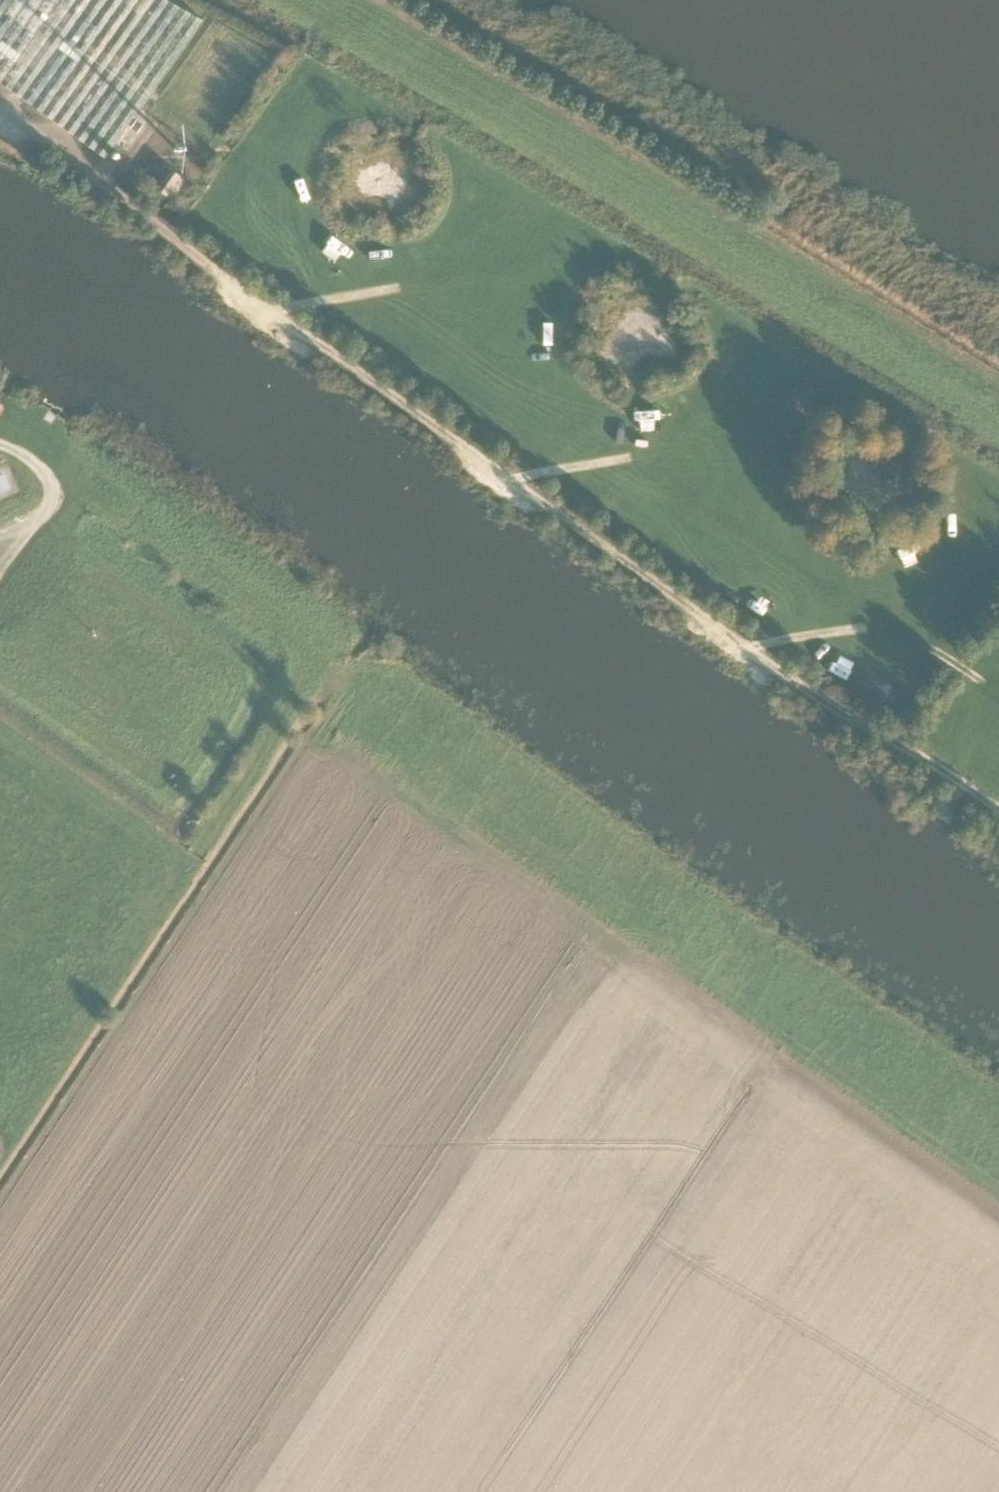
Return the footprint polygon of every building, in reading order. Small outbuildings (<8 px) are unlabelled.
[(106,157),(205,17),(173,0),(0,0),(0,82),(106,157)] [(167,196),(181,176),(170,168),(156,188),(167,196)]
